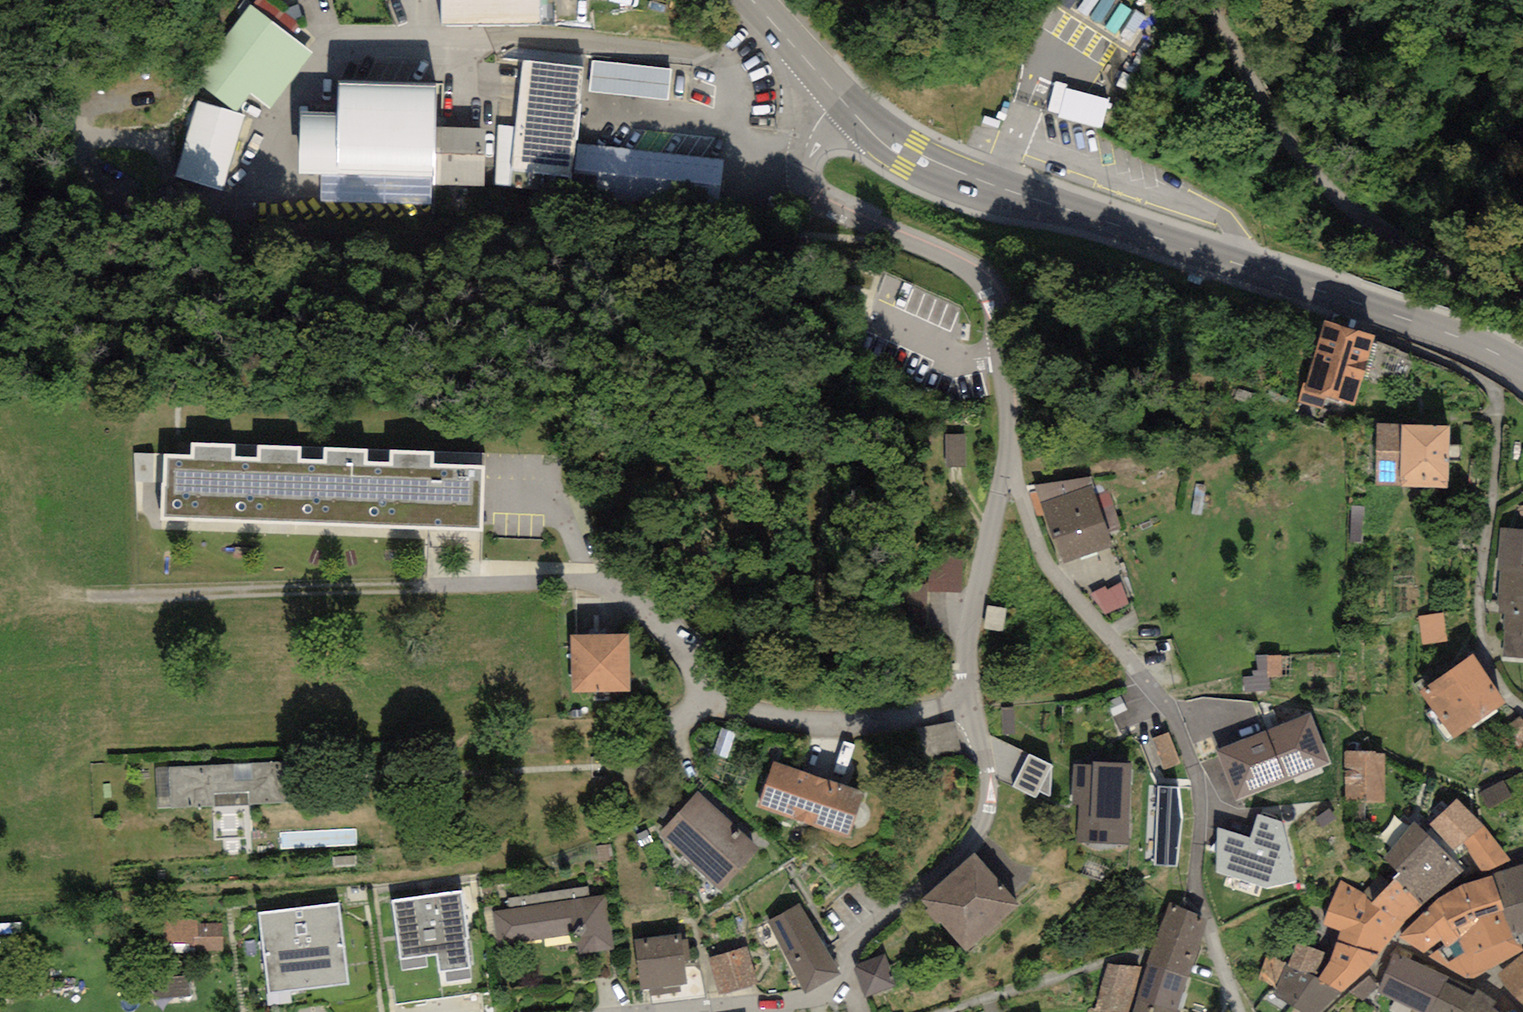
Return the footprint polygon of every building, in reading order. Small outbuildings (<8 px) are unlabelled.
[(442,25),(541,25),(541,0),(442,0),(442,25)] [(313,54),(251,5),(194,77),(236,111),(250,95),(268,110),(313,54)] [(572,194),(578,145),(586,68),(525,61),(517,126),(511,184),(511,188),(572,194)] [(672,69),(593,61),(590,91),(669,100),(672,69)] [(1068,84),(1056,81),(1048,110),(1060,114),(1059,117),(1101,128),(1109,100),(1067,89),(1068,84)] [(436,85),(340,83),(339,112),(300,111),(299,175),(320,175),(320,202),(432,205),(432,184),(485,185),(486,128),(435,127),(436,85)] [(246,116),(197,101),(174,177),(224,192),(246,116)] [(511,184),(517,126),(496,126),(495,184),(511,184)] [(578,145),(572,194),(719,211),(724,161),(578,145)] [(1354,405),(1375,334),(1325,320),(1306,383),(1304,383),(1298,401),(1322,408),(1326,397),(1354,405)] [(1450,425),(1377,423),(1375,486),(1400,486),(1400,488),(1448,489),(1450,425)] [(951,438),(950,468),(967,468),(967,438),(951,438)] [(161,514),(481,533),(485,467),(433,464),(434,452),(391,449),(390,463),(367,461),(368,448),(326,445),(325,459),(302,457),(302,446),(259,444),(258,456),(235,455),(236,445),(192,442),(191,455),(165,454),(161,514)] [(1090,477),(1034,486),(1064,564),(1113,546),(1108,532),(1095,496),(1093,489),(1095,489),(1090,477)] [(1108,492),(1095,496),(1108,532),(1121,528),(1108,492)] [(1500,528),(1497,571),(1501,571),(1498,614),(1504,614),(1501,657),(1522,658),(1522,530),(1500,528)] [(931,596),(967,595),(966,560),(900,561),(902,623),(932,622),(931,596)] [(1105,615),(1129,604),(1121,584),(1108,590),(1106,586),(1090,593),(1105,615)] [(1447,642),(1444,613),(1418,616),(1422,645),(1447,642)] [(629,633),(571,635),(572,693),(630,691),(629,633)] [(1474,655),(1420,691),(1453,740),(1506,703),(1474,655)] [(1331,763),(1310,712),(1215,750),(1235,801),(1331,763)] [(961,755),(954,720),(916,728),(924,763),(961,755)] [(1180,763),(1169,732),(1152,738),(1163,769),(1180,763)] [(1375,751),(1344,752),(1347,800),(1365,799),(1365,802),(1386,801),(1384,754),(1375,754),(1375,751)] [(1052,766),(1029,754),(1013,787),(1036,798),(1039,792),(1051,769),(1052,766)] [(283,762),(155,768),(157,809),(213,806),(214,841),(251,839),(249,804),(285,803),(283,762)] [(773,762),(757,809),(849,839),(865,792),(773,762)] [(1077,805),(1076,844),(1129,846),(1132,764),(1093,762),(1093,765),(1073,764),(1071,805),(1077,805)] [(1051,797),(1051,769),(1039,792),(1051,797)] [(1506,777),(1481,790),(1488,803),(1513,789),(1506,777)] [(1178,786),(1158,786),(1153,865),(1178,866),(1183,821),(1178,786)] [(761,849),(699,791),(659,833),(722,891),(761,849)] [(1457,798),(1429,825),(1459,858),(1470,851),(1462,843),(1483,827),(1457,798)] [(1282,822),(1257,815),(1250,838),(1217,827),(1215,872),(1265,887),(1296,880),(1282,822)] [(1416,823),(1382,857),(1398,872),(1392,878),(1394,880),(1423,907),(1462,868),(1416,823)] [(1512,861),(1483,827),(1462,843),(1470,851),(1482,872),(1512,861)] [(1020,906),(974,853),(920,899),(929,908),(925,911),(937,925),(940,922),(966,952),(1020,906)] [(1494,874),(1505,908),(1503,908),(1501,909),(1502,911),(1515,938),(1522,950),(1522,876),(1520,865),(1494,874)] [(1503,908),(1492,876),(1463,884),(1435,902),(1407,928),(1400,937),(1424,954),(1425,953),(1441,941),(1444,946),(1447,949),(1479,918),(1502,911),(1501,909),(1503,908)] [(1394,880),(1372,903),(1404,923),(1423,907),(1394,880)] [(1365,895),(1340,882),(1323,924),(1340,933),(1336,942),(1378,956),(1404,923),(1372,903),(1365,899),(1365,895)] [(507,897),(509,909),(590,897),(589,886),(507,897)] [(463,892),(392,900),(400,970),(427,966),(426,956),(437,955),(439,972),(445,972),(446,982),(471,979),(466,940),(468,939),(463,892)] [(509,909),(492,912),(497,945),(577,933),(580,955),(615,949),(606,894),(590,897),(509,909)] [(801,904),(767,922),(807,994),(840,975),(801,904)] [(1208,918),(1168,904),(1147,963),(1188,977),(1208,918)] [(339,905),(259,914),(268,993),(348,984),(339,905)] [(1502,911),(1479,918),(1447,949),(1444,946),(1429,956),(1466,979),(1474,979),(1498,965),(1522,950),(1515,938),(1502,911)] [(197,915),(165,915),(165,945),(193,945),(193,952),(223,952),(223,925),(197,925),(197,915)] [(681,940),(680,933),(634,939),(641,990),(649,989),(649,996),(681,992),(681,985),(687,984),(683,961),(681,940)] [(688,939),(681,940),(683,961),(690,960),(688,939)] [(1378,956),(1336,942),(1331,956),(1328,964),(1317,982),(1341,994),(1369,967),(1378,956)] [(1288,963),(1285,966),(1317,982),(1328,964),(1331,956),(1298,944),(1288,963)] [(1396,945),(1379,988),(1377,993),(1413,1010),(1417,1011),(1428,1011),(1449,977),(1411,958),(1414,954),(1396,945)] [(758,984),(747,947),(708,958),(719,996),(758,984)] [(896,986),(884,954),(853,965),(865,997),(896,986)] [(1498,974),(1522,1001),(1522,954),(1498,974)] [(1257,978),(1274,987),(1285,966),(1288,963),(1266,955),(1257,978)] [(1147,963),(1137,998),(1177,1010),(1188,977),(1147,963)] [(1142,968),(1108,964),(1103,980),(1138,985),(1142,968)] [(1285,966),(1274,987),(1271,994),(1302,1011),(1320,1011),(1341,994),(1317,982),(1285,966)] [(1370,976),(1349,993),(1363,1001),(1379,988),(1370,976)] [(189,977),(150,981),(152,1003),(191,999),(189,977)] [(1449,977),(1428,1011),(1462,1011),(1477,990),(1449,977)] [(1095,1008),(1122,1011),(1129,1011),(1138,985),(1103,980),(1095,1008)] [(1477,990),(1462,1011),(1489,1011),(1493,1007),(1496,1002),(1477,990)] [(1177,1010),(1137,998),(1133,1011),(1180,1011),(1177,1010)]
